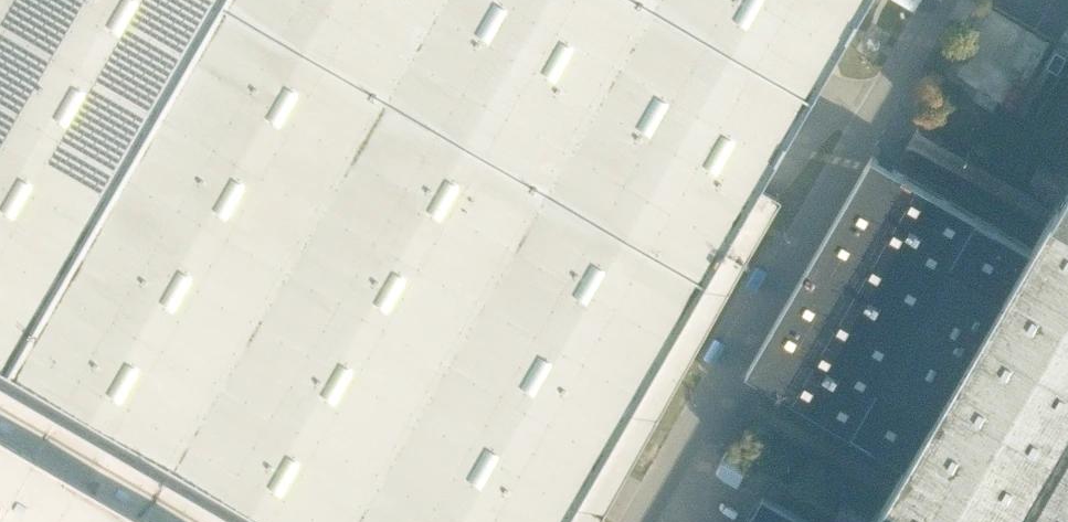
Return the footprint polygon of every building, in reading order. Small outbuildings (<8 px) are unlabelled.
[(283,521),(551,521),(853,0),(0,0),(0,361),(283,521)] [(1067,16),(1067,0),(998,0),(955,75),(1015,109),(1067,16)] [(1035,245),(878,154),(750,374),(906,464),(872,521),(1067,521),(1067,189),(1035,245)] [(0,361),(0,521),(283,521),(0,361)] [(765,495),(749,521),(813,521),(765,495)]
